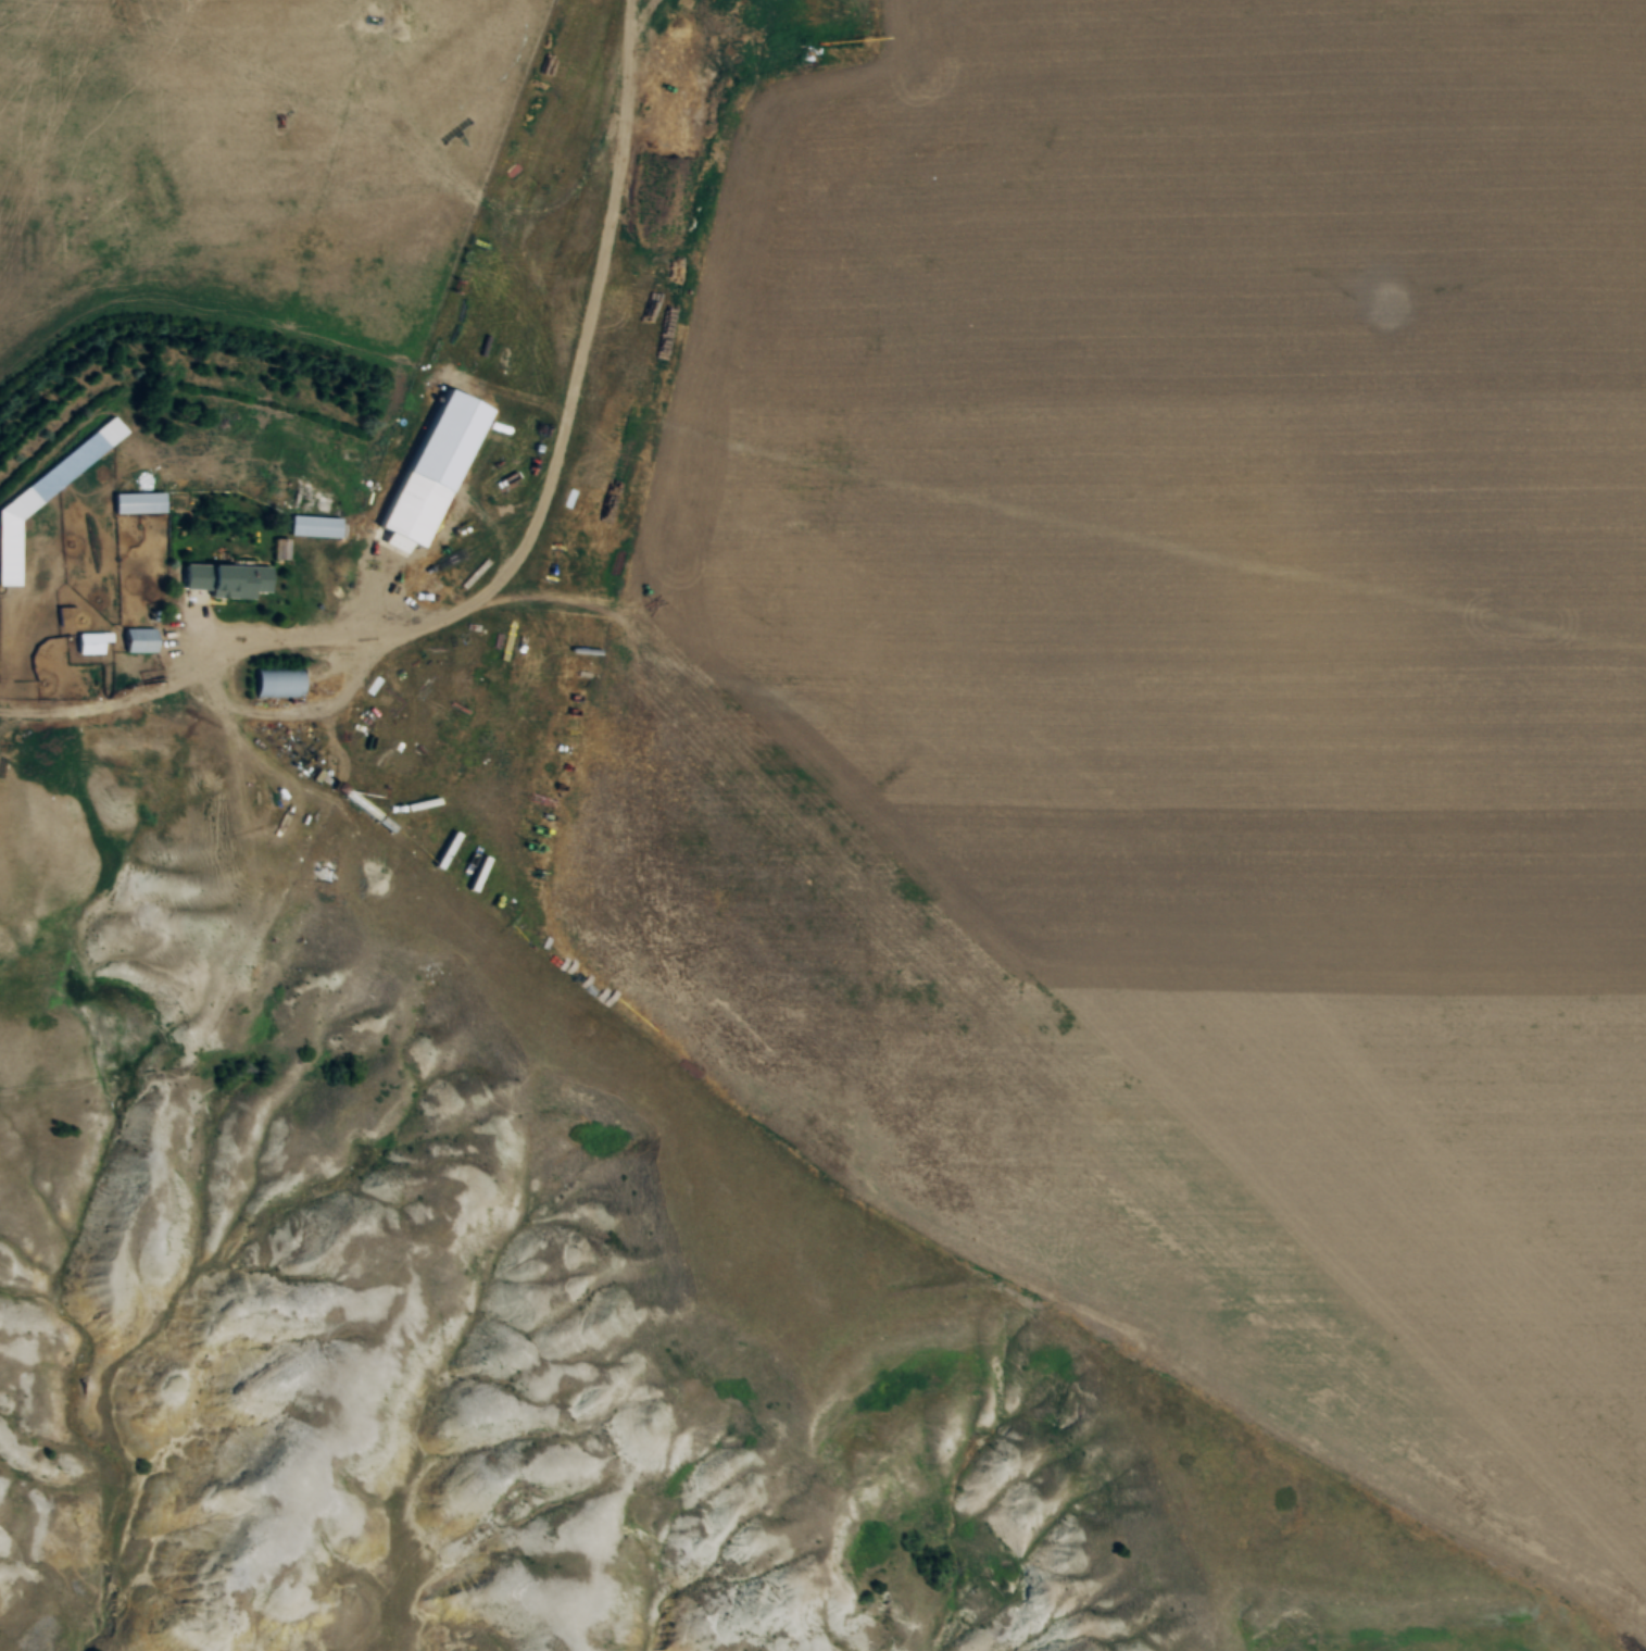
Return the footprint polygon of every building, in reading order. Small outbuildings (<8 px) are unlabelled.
[(404,483),(449,503),(424,555),(379,535),(404,483)] [(107,494),(107,514),(159,514),(159,494),(107,494)] [(115,506),(163,505),(164,522),(115,523),(115,506)] [(284,537),(335,538),(335,518),(284,517),(284,537)] [(292,527),(340,529),(339,548),(291,546),(292,527)] [(282,560),(282,540),(270,540),(270,560),(282,560)] [(288,552),(288,572),(277,572),(277,552),(288,552)] [(187,576),(271,579),(269,603),(186,600),(187,576)] [(117,630),(117,654),(149,654),(149,630),(117,630)] [(104,634),(70,634),(70,656),(96,656),(96,642),(104,642),(104,634)] [(127,642),(154,641),(154,664),(127,664),(127,642)] [(80,646),(103,646),(103,664),(80,665),(80,646)] [(255,683),(300,683),(300,705),(255,705),(255,683)]
